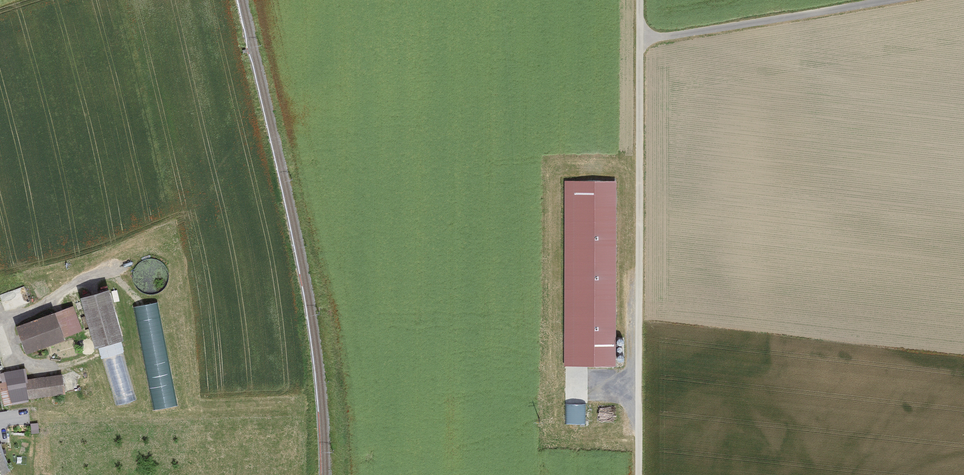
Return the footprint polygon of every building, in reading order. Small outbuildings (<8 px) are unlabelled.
[(618,179),(565,179),(565,363),(618,363),(618,179)] [(132,278),(134,284),(138,289),(144,292),(150,293),(156,292),(162,290),(166,285),(169,279),(169,273),(168,267),(165,262),(160,258),(154,256),(148,256),(142,257),(137,261),(133,266),(132,272),(132,278)] [(107,289),(78,297),(92,348),(122,340),(107,289)] [(157,300),(133,305),(153,409),(177,404),(157,300)] [(73,303),(14,324),(24,351),(83,330),(73,303)] [(26,377),(24,368),(5,371),(10,401),(29,399),(26,377)] [(62,373),(26,377),(29,399),(64,393),(62,373)] [(568,401),(568,422),(586,422),(587,402),(568,401)]
